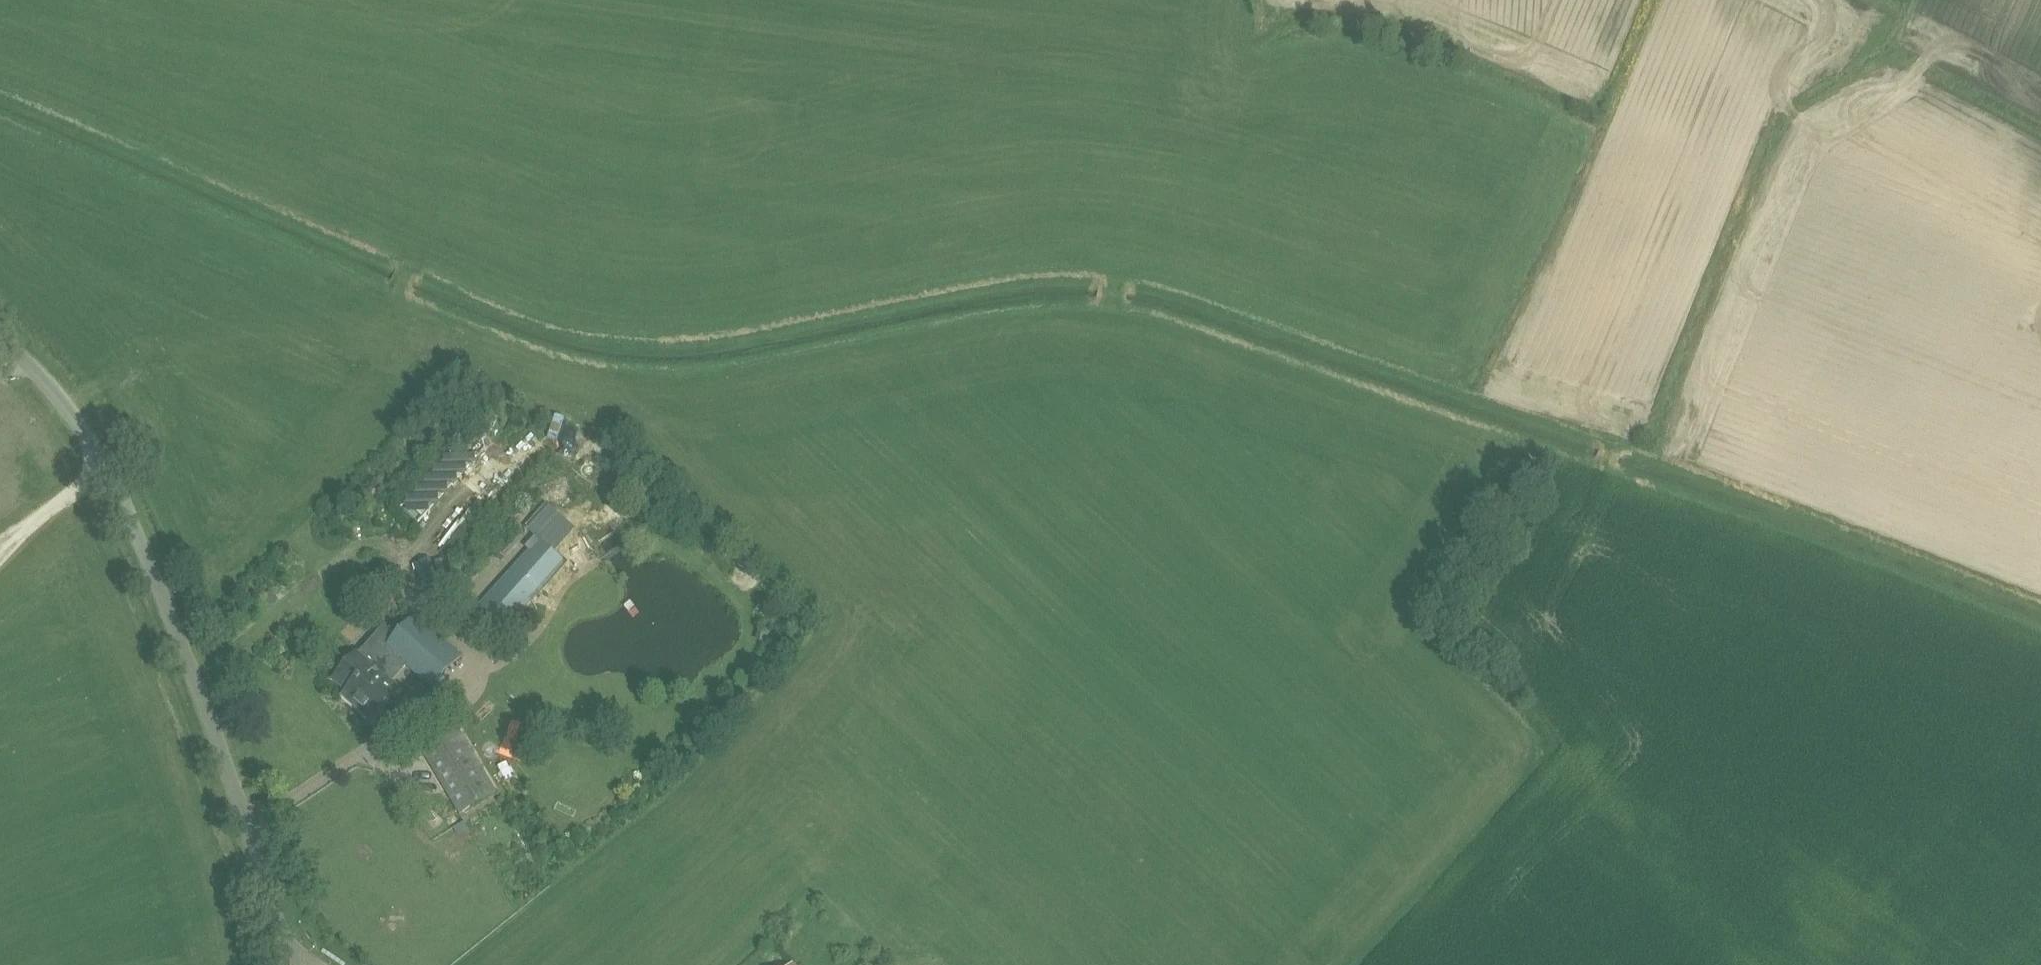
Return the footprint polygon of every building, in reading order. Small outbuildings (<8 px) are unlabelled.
[(505,630),(566,564),(540,540),(479,606),(505,630)] [(415,618),(382,653),(398,667),(404,661),(434,689),(461,660),(415,618)] [(360,651),(335,678),(348,690),(344,694),(372,720),(400,690),(392,683),(387,679),(398,667),(382,653),(373,664),(363,655),(360,651)] [(460,813),(495,792),(457,727),(422,748),(460,813)]
